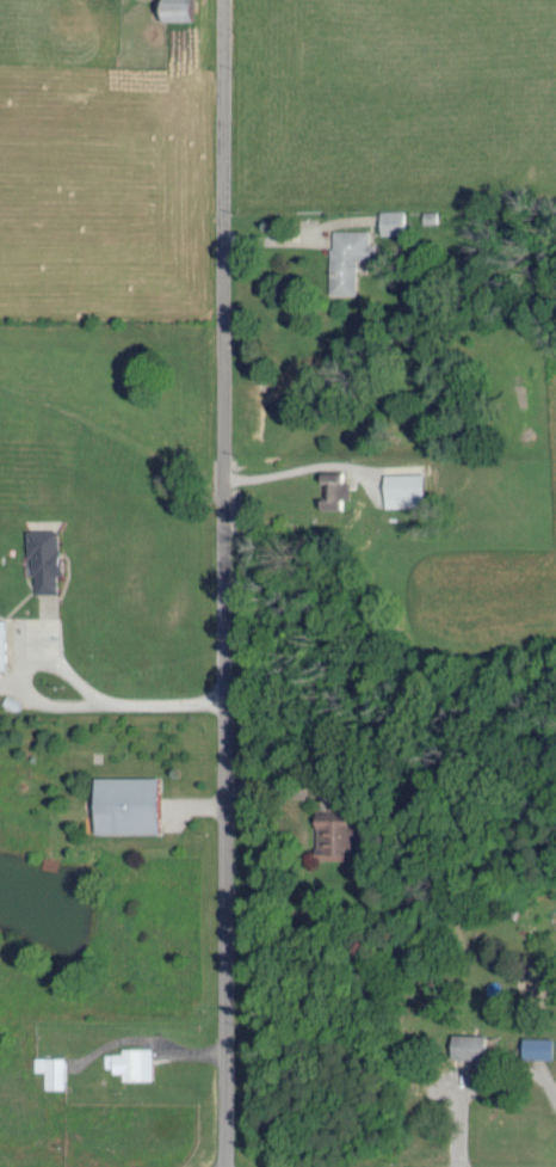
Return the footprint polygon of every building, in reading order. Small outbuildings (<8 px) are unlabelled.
[(158,18),(189,19),(190,0),(158,0),(158,18)] [(401,208),(377,209),(378,232),(402,232),(401,208)] [(367,228),(329,228),(328,292),(354,292),(355,257),(373,257),(374,242),(366,241),(367,228)] [(346,496),(346,480),(339,479),(339,470),(318,469),(318,481),(325,481),(325,496),(317,496),(317,507),(338,507),(338,496),(346,496)] [(420,471),(381,472),(382,505),(421,504),(420,471)] [(59,528),(25,528),(25,556),(31,556),(31,591),(55,591),(55,572),(58,572),(59,528)] [(157,775),(91,775),(91,831),(156,832),(157,775)] [(348,823),(348,809),(314,808),(313,855),(355,857),(356,823),(348,823)] [(449,1056),(482,1057),(483,1033),(449,1032),(449,1056)] [(552,1036),(520,1035),(519,1056),(551,1057),(552,1036)] [(118,1047),(118,1052),(102,1052),(103,1069),(119,1068),(120,1079),(150,1078),(149,1046),(118,1047)] [(43,1087),(63,1087),(63,1055),(32,1056),(32,1070),(43,1070),(43,1087)]
